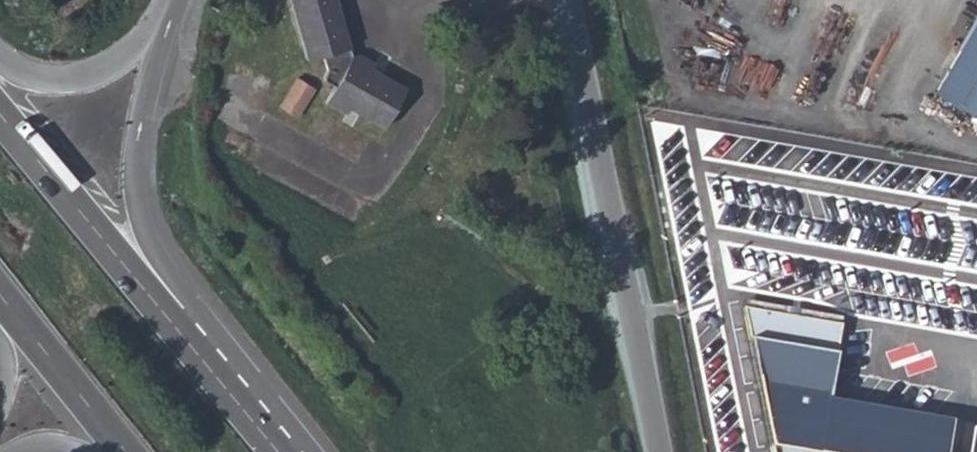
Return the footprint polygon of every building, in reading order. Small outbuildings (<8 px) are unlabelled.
[(334,0),(289,0),(306,61),(320,56),(325,75),(323,82),(333,90),(323,102),(381,132),(405,90),(372,68),(375,62),(355,50),(351,57),(334,0)] [(934,93),(976,118),(976,20),(934,93)] [(294,78),(277,107),(297,119),(314,89),(294,78)] [(743,307),(842,325),(843,317),(744,300),(743,307)] [(743,307),(771,451),(947,451),(952,421),(829,400),(842,325),(743,307)]
